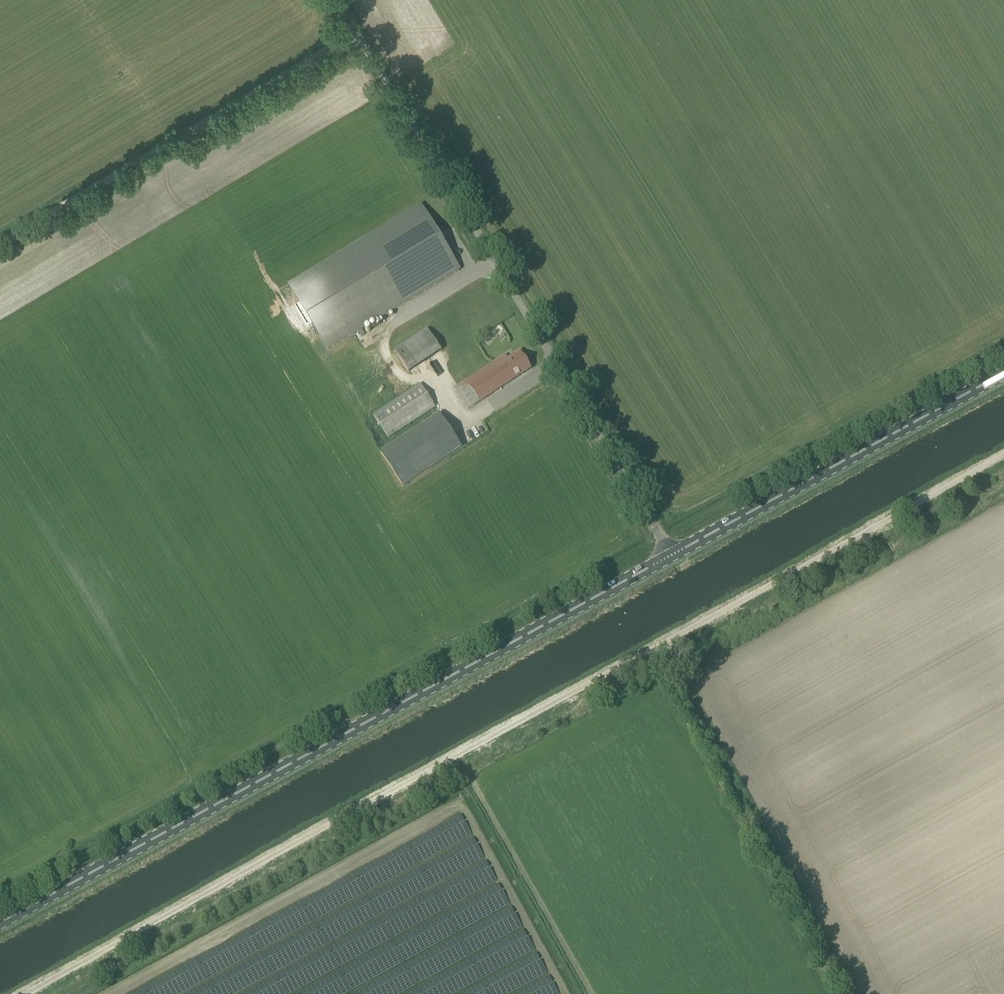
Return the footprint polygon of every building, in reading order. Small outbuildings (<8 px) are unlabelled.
[(289,284),(328,350),(459,271),(420,205),(289,284)] [(395,351),(409,372),(441,351),(428,330),(395,351)] [(506,355),(455,388),(469,409),(531,369),(520,351),(514,355),(516,358),(510,362),(506,355)] [(436,408),(420,384),(372,415),(388,439),(436,408)] [(440,414),(381,453),(403,486),(462,448),(440,414)]
